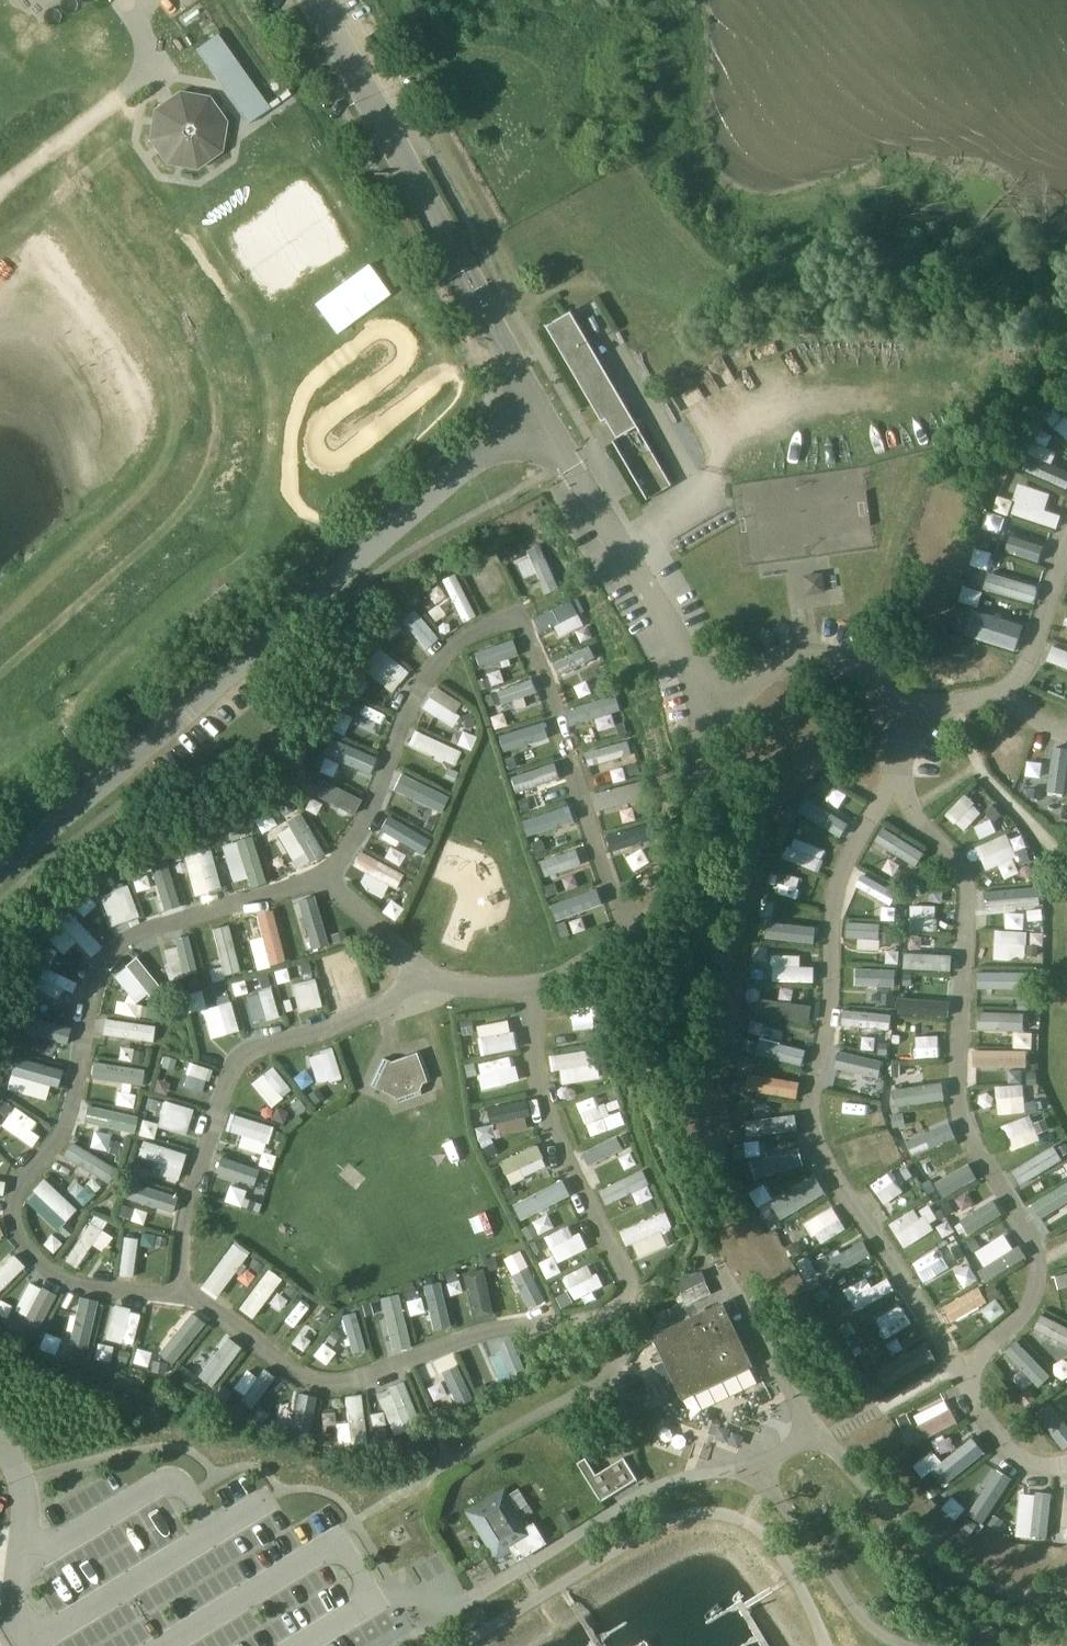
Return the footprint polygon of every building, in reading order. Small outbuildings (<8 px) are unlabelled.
[(267,109),(215,35),(194,50),(246,124),(267,109)] [(145,141),(163,167),(192,171),(219,152),(223,123),(206,98),(177,93),(150,112),(145,141)] [(314,304),(337,334),(388,295),(365,265),(314,304)] [(570,312),(546,327),(602,423),(606,420),(617,439),(637,427),(570,312)] [(1066,415),(1053,432),(1066,443),(1066,416),(1066,415)] [(672,484),(637,427),(617,439),(614,441),(649,498),(672,484)] [(1027,456),(1020,471),(1063,491),(1066,483),(1066,475),(1027,456)] [(737,474),(743,561),(800,557),(798,529),(777,530),(775,505),(799,503),(798,491),(870,486),(869,466),(737,474)] [(997,495),(995,510),(1011,512),(1014,498),(997,495)] [(1047,510),(1017,500),(1011,516),(1041,526),(1047,510)] [(1017,531),(1014,554),(1041,558),(1044,534),(1017,531)] [(559,591),(541,546),(525,552),(544,598),(559,591)] [(503,590),(493,565),(474,573),(484,598),(503,590)] [(1029,580),(997,569),(991,589),(1023,599),(1029,580)] [(823,573),(802,575),(804,595),(825,592),(823,573)] [(470,611),(458,586),(442,593),(453,618),(470,611)] [(564,598),(530,613),(541,639),(576,624),(564,598)] [(1058,631),(1066,635),(1066,608),(1058,631)] [(1023,623),(973,609),(965,633),(1016,648),(1023,623)] [(433,640),(414,621),(398,636),(416,656),(433,640)] [(513,641),(470,654),(475,670),(518,656),(513,641)] [(1038,664),(1066,672),(1066,655),(1043,648),(1038,664)] [(560,684),(598,664),(590,650),(552,670),(560,684)] [(403,674),(374,651),(358,672),(387,694),(403,674)] [(531,679),(484,694),(490,710),(536,695),(531,679)] [(455,706),(433,689),(418,710),(440,726),(455,706)] [(614,698),(567,713),(572,729),(619,713),(614,698)] [(380,719),(351,706),(339,733),(368,746),(380,719)] [(542,724),(495,739),(500,755),(547,739),(542,724)] [(454,753),(410,730),(402,746),(446,768),(454,753)] [(618,744),(583,755),(588,774),(624,763),(618,744)] [(365,762),(329,746),(322,762),(358,778),(365,762)] [(1061,783),(1066,756),(1044,752),(1039,779),(1061,783)] [(555,764),(508,779),(513,795),(560,780),(555,764)] [(444,796),(398,778),(392,794),(438,812),(444,796)] [(357,800),(318,782),(309,801),(348,820),(357,800)] [(832,784),(825,799),(837,805),(844,790),(832,784)] [(626,786),(590,795),(596,816),(632,806),(626,786)] [(965,798),(940,819),(958,840),(983,819),(965,798)] [(841,817),(817,800),(803,821),(827,837),(841,817)] [(569,808),(522,823),(527,839),(574,823),(569,808)] [(316,852),(300,818),(275,830),(291,863),(316,852)] [(428,844),(385,819),(377,834),(420,858),(428,844)] [(642,823),(605,834),(614,862),(650,851),(642,823)] [(914,852),(885,831),(871,851),(900,871),(914,852)] [(822,852),(791,840),(783,859),(814,871),(822,852)] [(1008,841),(971,849),(976,872),(1013,863),(1008,841)] [(260,879),(252,846),(224,853),(233,886),(260,879)] [(405,872),(359,849),(348,871),(394,894),(405,872)] [(570,852),(540,862),(545,878),(575,869),(570,852)] [(217,890),(206,853),(175,862),(187,900),(217,890)] [(178,912),(164,868),(149,873),(163,917),(178,912)] [(785,872),(780,892),(796,896),(801,876),(785,872)] [(860,873),(853,892),(895,907),(901,888),(860,873)] [(135,924),(121,888),(93,899),(106,935),(135,924)] [(587,889),(556,901),(562,915),(593,903),(587,889)] [(1019,889),(984,894),(988,919),(1023,913),(1019,889)] [(297,904),(311,951),(327,946),(313,899),(297,904)] [(382,912),(395,918),(401,905),(389,899),(382,912)] [(931,907),(908,906),(907,929),(930,930),(931,907)] [(277,962),(267,910),(241,914),(251,967),(277,962)] [(805,923),(775,920),(773,943),(803,945),(805,923)] [(876,926),(843,927),(843,947),(877,946),(876,926)] [(86,930),(74,928),(69,961),(81,963),(86,930)] [(1023,935),(989,934),(988,965),(1022,966),(1023,935)] [(233,959),(228,936),(207,941),(212,963),(233,959)] [(191,972),(184,940),(165,944),(172,976),(191,972)] [(767,960),(768,945),(754,944),(753,959),(767,960)] [(942,955),(913,955),(912,976),(941,976),(942,955)] [(802,957),(770,956),(769,981),(802,982),(802,957)] [(150,988),(128,958),(106,975),(128,1005),(150,988)] [(868,1001),(886,1001),(887,987),(897,987),(898,966),(857,964),(857,983),(868,983),(868,1001)] [(73,983),(40,969),(32,989),(65,1003),(73,983)] [(1017,970),(1017,990),(1034,990),(1034,970),(1017,970)] [(1006,974),(977,973),(976,1002),(1005,1003),(1006,974)] [(315,1011),(310,987),(290,991),(295,1015),(315,1011)] [(800,994),(759,991),(757,1019),(797,1023),(800,994)] [(266,995),(249,1000),(257,1026),(274,1021),(266,995)] [(934,1003),(910,998),(905,1020),(929,1025),(934,1003)] [(228,1005),(201,1012),(208,1039),(235,1031),(228,1005)] [(587,1006),(555,1009),(557,1032),(589,1030),(587,1006)] [(842,1008),(842,1026),(891,1027),(892,1010),(842,1008)] [(1018,1021),(980,1014),(976,1037),(1014,1044),(1018,1021)] [(65,1022),(34,1017),(30,1039),(61,1044),(65,1022)] [(149,1028),(102,1021),(100,1035),(146,1042),(149,1028)] [(475,1033),(480,1054),(515,1046),(509,1025),(475,1033)] [(800,1051),(757,1040),(754,1055),(797,1066),(800,1051)] [(923,1043),(898,1043),(898,1070),(923,1070),(923,1043)] [(332,1080),(326,1052),(305,1057),(312,1084),(332,1080)] [(388,1063),(380,1060),(368,1089),(393,1101),(394,1104),(418,1096),(416,1092),(420,1086),(427,1083),(417,1053),(388,1063)] [(1013,1054),(989,1056),(991,1079),(1014,1078),(1013,1054)] [(587,1055),(546,1059),(548,1081),(589,1077),(587,1055)] [(874,1063),(837,1055),(832,1078),(870,1086),(874,1063)] [(473,1069),(478,1090),(513,1082),(508,1061),(473,1069)] [(50,1066),(27,1063),(23,1089),(45,1093),(50,1066)] [(116,1068),(92,1065),(89,1090),(113,1093),(116,1068)] [(207,1072),(185,1068),(181,1093),(203,1097),(207,1072)] [(284,1090),(267,1069),(248,1086),(264,1106),(284,1090)] [(793,1079),(761,1076),(759,1097),(791,1100),(793,1079)] [(939,1085),(897,1091),(900,1109),(941,1103),(939,1085)] [(1022,1086),(989,1090),(992,1116),(1025,1112),(1022,1086)] [(117,1089),(114,1102),(132,1107),(135,1094),(117,1089)] [(830,1107),(859,1111),(861,1099),(832,1095),(830,1107)] [(597,1099),(561,1114),(568,1131),(604,1116),(597,1099)] [(189,1112),(160,1104),(153,1128),(182,1137),(189,1112)] [(486,1111),(491,1132),(526,1125),(521,1104),(486,1111)] [(897,1129),(925,1123),(921,1109),(894,1115),(897,1129)] [(117,1116),(91,1110),(86,1133),(111,1139),(117,1116)] [(11,1111),(0,1127),(0,1133),(19,1145),(32,1125),(11,1111)] [(785,1112),(749,1113),(750,1135),(785,1134),(785,1112)] [(264,1132),(228,1118),(219,1142),(254,1156),(264,1132)] [(1021,1120),(996,1130),(1005,1155),(1031,1145),(1021,1120)] [(946,1130),(902,1144),(908,1161),(952,1147),(946,1130)] [(181,1156),(138,1143),(130,1168),(173,1182),(181,1156)] [(498,1160),(508,1179),(540,1163),(530,1144),(498,1160)] [(602,1144),(584,1152),(592,1172),(610,1164),(602,1144)] [(97,1161),(70,1147),(58,1171),(85,1185),(97,1161)] [(789,1147),(768,1151),(772,1170),(793,1166),(789,1147)] [(1045,1153),(1021,1167),(1031,1183),(1054,1168),(1045,1153)] [(957,1158),(932,1170),(943,1193),(968,1181),(957,1158)] [(250,1171),(218,1160),(210,1181),(242,1192),(250,1171)] [(888,1174),(862,1191),(873,1208),(899,1191),(888,1174)] [(621,1179),(602,1190),(613,1210),(633,1199),(621,1179)] [(809,1180),(771,1198),(780,1216),(818,1197),(809,1180)] [(71,1205),(44,1181),(22,1205),(48,1229),(71,1205)] [(515,1205),(522,1220),(570,1197),(562,1181),(515,1205)] [(1040,1198),(1054,1222),(1066,1215),(1066,1183),(1040,1198)] [(167,1196),(139,1187),(131,1211),(159,1221),(167,1196)] [(987,1196),(949,1216),(961,1237),(998,1217),(987,1196)] [(918,1206),(886,1226),(901,1249),(933,1229),(918,1206)] [(828,1208),(803,1224),(816,1244),(841,1227),(828,1208)] [(60,1264),(71,1271),(100,1222),(89,1216),(60,1264)] [(651,1219),(618,1234),(630,1262),(664,1248),(651,1219)] [(533,1248),(542,1267),(574,1251),(565,1232),(533,1248)] [(128,1280),(134,1241),(118,1239),(112,1277),(128,1280)] [(1020,1239),(985,1259),(988,1263),(978,1268),(985,1280),(1029,1255),(1020,1239)] [(198,1289),(213,1300),(247,1253),(232,1242),(198,1289)] [(848,1243),(827,1256),(839,1275),(860,1261),(848,1243)] [(0,1266),(0,1285),(18,1269),(8,1258),(0,1266)] [(950,1259),(927,1272),(934,1285),(958,1272),(950,1259)] [(544,1300),(528,1267),(513,1275),(529,1307),(544,1300)] [(279,1279),(266,1270),(237,1310),(249,1319),(279,1279)] [(482,1270),(466,1274),(475,1317),(491,1313),(482,1270)] [(585,1270),(565,1281),(575,1298),(595,1288),(585,1270)] [(1054,1277),(1061,1295),(1066,1293),(1066,1272),(1054,1277)] [(866,1275),(841,1290),(853,1311),(878,1296),(866,1275)] [(702,1278),(677,1289),(685,1308),(710,1297),(702,1278)] [(436,1282),(421,1286),(432,1330),(447,1326),(436,1282)] [(43,1291),(20,1329),(31,1336),(54,1298),(43,1291)] [(971,1292),(942,1310),(950,1323),(979,1305),(971,1292)] [(396,1297),(376,1301),(388,1355),(409,1351),(396,1297)] [(83,1345),(92,1304),(76,1301),(67,1341),(83,1345)] [(754,1367),(722,1303),(653,1335),(678,1394),(681,1400),(754,1367)] [(131,1310),(109,1305),(102,1340),(124,1345),(131,1310)] [(900,1306),(870,1322),(879,1342),(913,1326),(908,1318),(900,1306)] [(288,1313),(275,1330),(291,1342),(305,1325),(288,1313)] [(353,1313),(340,1316),(345,1338),(341,1340),(343,1347),(347,1346),(349,1354),(362,1350),(353,1313)] [(171,1325),(157,1342),(176,1358),(202,1325),(186,1314),(175,1328),(171,1325)] [(1040,1318),(1033,1334),(1066,1349),(1066,1330),(1040,1318)] [(489,1357),(498,1387),(527,1375),(511,1338),(497,1344),(500,1353),(489,1357)] [(326,1363),(335,1349),(322,1340),(312,1354),(326,1363)] [(110,1359),(113,1344),(97,1341),(94,1356),(110,1359)] [(199,1378),(194,1385),(204,1392),(237,1350),(227,1343),(214,1359),(206,1353),(192,1372),(199,1378)] [(919,1345),(874,1370),(884,1387),(929,1362),(919,1345)] [(1049,1381),(1020,1355),(1008,1368),(1037,1394),(1049,1381)] [(471,1401),(454,1365),(438,1373),(455,1408),(471,1401)] [(271,1377),(261,1370),(255,1378),(244,1370),(232,1388),(242,1395),(238,1401),(248,1409),(271,1377)] [(405,1437),(418,1433),(403,1388),(389,1392),(390,1395),(378,1399),(389,1432),(402,1428),(405,1437)] [(333,1425),(337,1448),(365,1443),(359,1394),(342,1397),(345,1423),(333,1425)] [(283,1402),(274,1436),(299,1443),(312,1401),(301,1398),(298,1407),(283,1402)] [(937,1402),(911,1415),(922,1435),(947,1422),(937,1402)] [(1066,1428),(1048,1403),(1029,1416),(1048,1442),(1066,1428)] [(965,1450),(933,1470),(940,1480),(972,1460),(965,1450)] [(585,1458),(577,1463),(601,1502),(637,1479),(624,1458),(596,1475),(585,1458)] [(985,1470),(968,1499),(993,1513),(1010,1484),(985,1470)] [(505,1487),(465,1511),(495,1560),(511,1551),(517,1560),(546,1543),(534,1522),(529,1525),(524,1517),(533,1512),(518,1488),(509,1493),(505,1487)] [(1053,1492),(1064,1529),(1066,1528),(1066,1487),(1053,1492)] [(1040,1494),(1014,1493),(1012,1541),(1039,1542),(1040,1494)]
